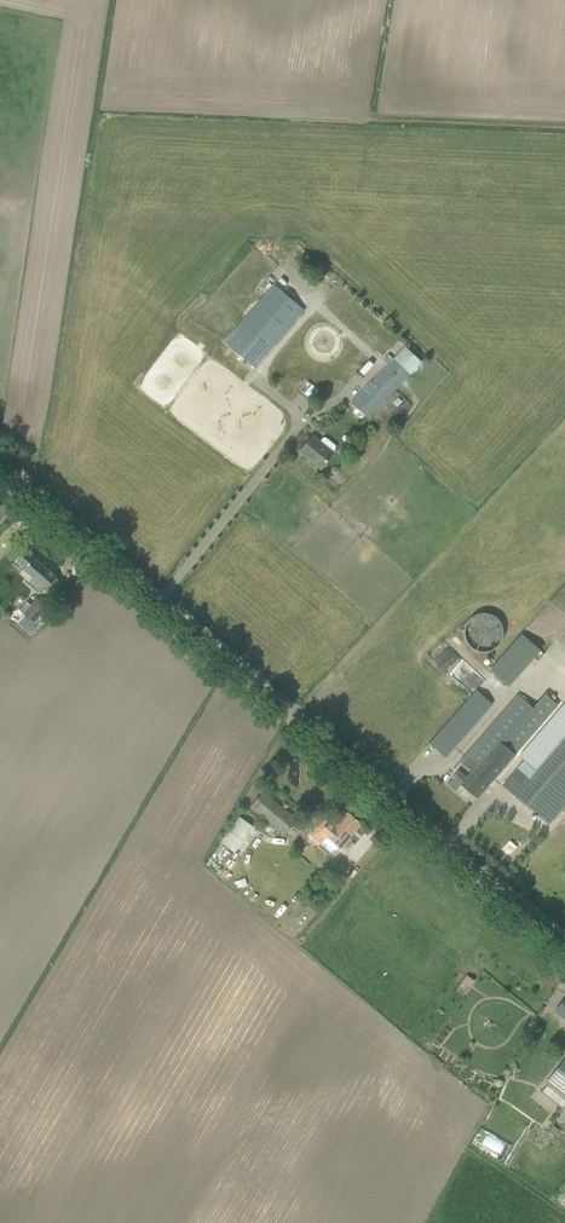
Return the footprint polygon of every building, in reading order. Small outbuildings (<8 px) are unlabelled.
[(255,368),(304,311),(274,284),(223,342),(255,368)] [(393,359),(388,354),(383,360),(388,364),(387,365),(352,403),(368,419),(411,375),(411,374),(422,362),(404,346),(393,359)] [(304,393),(310,398),(318,390),(312,384),(304,393)] [(320,442),(313,436),(300,451),(321,468),(333,453),(337,448),(337,446),(326,438),(323,438),(320,442)] [(11,545),(0,536),(0,558),(11,545)] [(26,550),(16,562),(24,568),(23,569),(33,578),(29,582),(40,592),(44,587),(47,589),(47,588),(51,591),(60,581),(56,578),(57,577),(47,568),(46,568),(34,558),(34,557),(26,550)] [(72,586),(89,568),(82,562),(65,580),(72,586)] [(27,602),(20,611),(34,622),(47,607),(37,598),(31,605),(27,602)] [(471,647),(476,650),(482,652),(488,651),(494,649),(498,646),(502,640),(503,635),(503,629),(501,623),(497,618),(492,615),(486,614),(480,614),(474,616),(470,620),(466,625),(465,631),(465,637),(467,642),(471,647)] [(35,634),(40,630),(32,621),(27,626),(35,634)] [(524,631),(493,670),(515,687),(545,648),(524,631)] [(477,690),(438,734),(430,743),(445,757),(492,704),(477,690)] [(453,777),(448,783),(455,790),(460,784),(477,798),(485,789),(515,754),(546,719),(558,705),(547,695),(535,709),(518,694),(460,761),(472,771),(466,778),(458,771),(453,777)] [(503,785),(514,795),(548,824),(564,805),(564,703),(519,756),(524,760),(503,785)] [(264,792),(250,809),(251,810),(275,829),(284,837),(297,821),(264,792)] [(324,817),(310,834),(320,844),(333,855),(353,833),(361,823),(348,812),(336,827),(329,821),(324,817)] [(222,842),(241,854),(259,826),(240,814),(222,842)] [(463,975),(459,982),(468,987),(472,979),(463,975)] [(555,1010),(564,1018),(564,998),(561,1004),(555,1010)] [(542,1092),(564,1111),(564,1059),(545,1083),(547,1084),(548,1085),(542,1092)]
